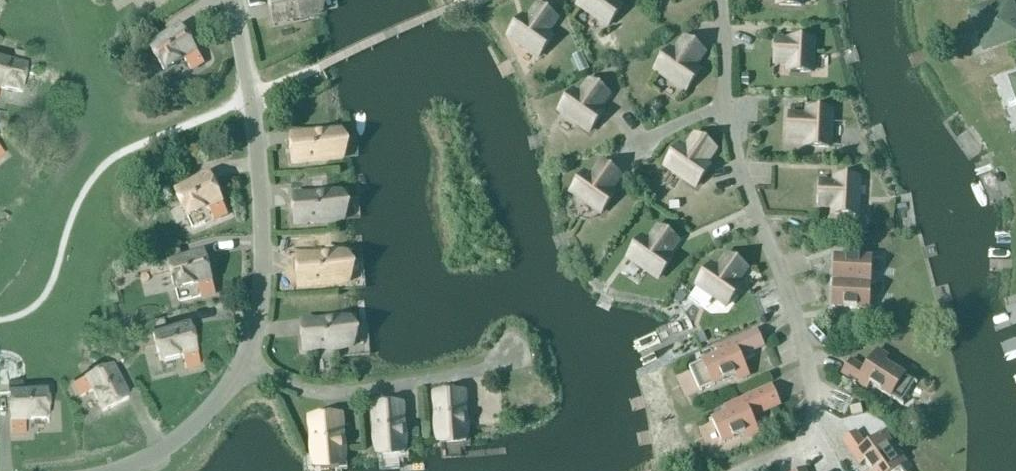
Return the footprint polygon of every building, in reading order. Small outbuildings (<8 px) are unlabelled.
[(323,12),(320,0),(269,0),(274,23),(323,12)] [(579,5),(609,25),(622,7),(615,3),(617,0),(582,0),(579,5)] [(527,22),(522,18),(510,36),(539,57),(552,39),(545,34),(556,19),(538,6),(527,22)] [(164,70),(184,57),(191,69),(204,61),(182,26),(162,38),(156,28),(135,41),(141,51),(150,46),(164,70)] [(790,64),(790,72),(811,73),(813,40),(791,39),(791,42),(776,41),(775,63),(790,64)] [(674,55),(669,51),(657,70),(686,90),(699,72),(693,68),(703,52),(685,40),(674,55)] [(28,66),(38,68),(40,55),(16,51),(14,63),(0,60),(0,89),(22,93),(28,66)] [(590,132),(603,114),(597,110),(608,94),(590,82),(579,97),(573,93),(560,111),(590,132)] [(805,138),(805,147),(829,148),(831,111),(808,110),(808,116),(790,116),(789,138),(805,138)] [(343,159),(341,132),(291,136),(293,162),(343,159)] [(696,186),(709,168),(704,164),(714,149),(696,136),(686,152),(679,147),(667,165),(696,186)] [(584,174),(572,192),(602,213),(614,195),(609,192),(620,176),(602,164),(591,179),(584,174)] [(184,173),(158,185),(163,196),(176,191),(187,216),(208,207),(214,219),(227,213),(210,175),(189,185),(184,173)] [(835,206),(835,214),(857,215),(858,179),(836,178),(836,184),(821,184),(820,205),(835,206)] [(295,224),(345,220),(343,194),(293,197),(295,224)] [(658,279),(671,261),(666,257),(677,242),(660,229),(649,244),(642,239),(629,257),(658,279)] [(175,289),(198,283),(201,296),(216,292),(205,252),(183,258),(179,246),(156,252),(159,264),(169,261),(175,289)] [(299,285),(349,281),(347,255),(297,258),(299,285)] [(711,266),(698,284),(728,305),(741,287),(735,284),(746,268),(728,256),(717,271),(711,266)] [(870,283),(872,259),(872,258),(835,256),(835,257),(834,281),(831,281),(831,282),(834,282),(877,284),(877,283),(870,283)] [(832,306),(832,307),(870,309),(870,308),(869,308),(870,284),(877,284),(834,282),(833,306),(832,306)] [(164,318),(140,325),(143,337),(153,334),(160,361),(183,356),(186,369),(200,365),(190,325),(167,331),(164,318)] [(302,323),(304,350),(354,346),(352,320),(302,323)] [(692,366),(703,390),(736,375),(738,381),(749,376),(740,356),(764,346),(757,331),(731,342),(734,348),(692,366)] [(704,332),(696,336),(700,345),(708,341),(704,332)] [(114,343),(104,348),(112,365),(123,360),(114,343)] [(917,385),(918,384),(884,362),(888,356),(878,350),(865,369),(851,360),(843,373),(866,389),(870,384),(903,405),(904,404),(902,403),(914,383),(917,385)] [(75,384),(81,397),(93,391),(103,412),(128,400),(112,366),(75,384)] [(10,393),(11,435),(26,434),(26,420),(49,419),(47,392),(23,393),(23,381),(0,382),(0,394),(10,393)] [(728,412),(709,421),(710,422),(713,421),(722,442),(720,443),(720,445),(746,433),(748,439),(759,434),(752,418),(780,406),(772,388),(727,408),(728,412)] [(463,391),(437,393),(440,443),(467,441),(463,391)] [(378,455),(405,453),(401,403),(375,405),(378,455)] [(339,415),(313,417),(317,467),(343,465),(339,415)] [(856,432),(843,441),(860,465),(865,461),(872,470),(904,470),(896,459),(901,455),(885,433),(866,446),(856,432)]
